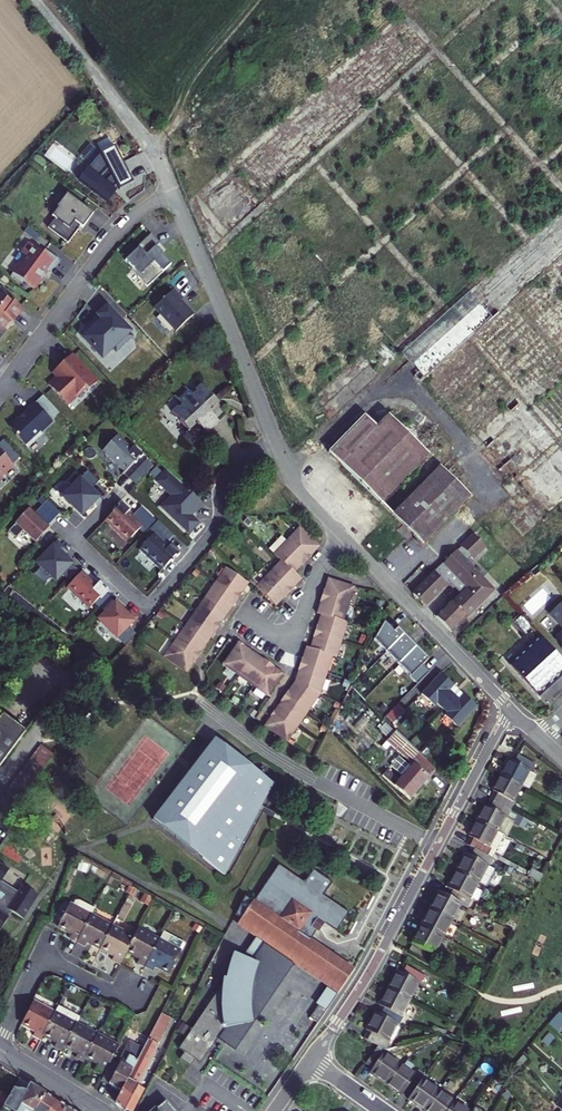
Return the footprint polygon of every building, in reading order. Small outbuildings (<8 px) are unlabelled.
[(127,190),(141,183),(124,146),(110,152),(112,157),(117,167),(120,175),(125,184),(127,190)] [(112,157),(100,170),(107,176),(117,167),(112,157)] [(87,179),(115,202),(124,190),(121,188),(114,181),(107,176),(100,170),(96,167),(87,179)] [(125,184),(120,175),(114,181),(121,188),(125,184)] [(104,215),(79,194),(69,207),(70,208),(63,216),(65,219),(58,228),(78,244),(88,231),(88,230),(90,227),(93,229),(104,215)] [(141,273),(157,290),(180,268),(171,258),(172,257),(166,250),(170,247),(161,237),(142,254),(143,256),(135,263),(142,272),(141,273)] [(52,254),(39,244),(31,254),(34,256),(21,273),(22,274),(20,277),(31,286),(33,283),(43,290),(56,272),(59,275),(69,262),(55,251),(52,254)] [(5,286),(0,292),(0,336),(7,342),(15,332),(12,329),(19,320),(21,322),(32,310),(18,299),(19,298),(5,286)] [(183,294),(163,312),(185,335),(203,319),(190,305),(192,303),(183,294)] [(91,340),(110,361),(119,353),(120,354),(124,354),(141,339),(139,335),(116,310),(106,318),(109,321),(98,332),(99,333),(91,340)] [(79,357),(60,375),(64,379),(55,387),(74,407),(92,391),(93,392),(95,394),(104,385),(79,357)] [(215,414),(218,411),(224,406),(210,391),(205,396),(201,399),(193,390),(191,392),(193,394),(186,401),(183,398),(181,401),(190,410),(186,413),(180,419),(195,435),(189,441),(197,450),(212,436),(213,437),(226,425),(215,414)] [(93,392),(92,391),(74,407),(75,409),(93,392)] [(56,421),(58,424),(67,416),(50,398),(42,405),(51,415),(56,410),(62,416),(56,421)] [(26,421),(16,429),(23,437),(22,438),(33,450),(48,436),(47,434),(58,424),(56,421),(62,416),(56,410),(51,415),(42,405),(41,405),(31,414),(32,416),(27,421),(26,421)] [(333,449),(385,500),(432,452),(391,413),(380,425),(368,413),(333,449)] [(148,461),(150,458),(141,450),(140,451),(125,438),(110,454),(132,475),(141,465),(143,466),(144,465),(143,464),(146,460),(148,461)] [(0,446),(0,482),(8,474),(10,476),(19,467),(0,446)] [(155,463),(137,481),(143,487),(161,468),(155,463)] [(396,512),(426,541),(473,493),(443,464),(396,512)] [(204,527),(197,520),(201,515),(202,516),(210,508),(204,503),(174,473),(163,485),(178,499),(168,510),(194,536),(204,527)] [(105,485),(94,474),(67,501),(86,520),(105,500),(97,493),(105,485)] [(52,504),(46,511),(58,523),(64,516),(52,504)] [(110,525),(132,546),(148,530),(137,520),(133,516),(135,514),(126,506),(124,508),(125,510),(122,513),(120,512),(119,513),(120,515),(110,525)] [(137,520),(148,530),(158,520),(147,509),(137,520)] [(46,511),(40,517),(52,529),(58,523),(46,511)] [(52,529),(40,517),(34,512),(20,526),(40,545),(43,543),(44,544),(49,537),(47,535),(52,529)] [(160,538),(171,549),(181,539),(168,526),(158,536),(160,538)] [(312,554),(316,558),(325,549),(305,530),(293,543),(287,538),(274,551),(286,562),(262,589),(282,608),(291,599),(287,596),(291,591),(295,587),(298,590),(307,581),(300,575),(308,566),(304,563),(309,558),(312,554)] [(460,548),(448,559),(459,570),(472,584),(486,597),(495,589),(480,574),(483,571),(469,557),(474,553),(476,555),(489,542),(477,530),(465,543),(460,548)] [(160,538),(145,554),(167,576),(176,565),(178,567),(179,565),(178,564),(181,560),(182,562),(185,559),(176,550),(175,552),(171,549),(160,538)] [(41,567),(60,584),(67,577),(74,584),(82,575),(76,568),(76,567),(64,556),(68,552),(61,545),(41,567)] [(448,559),(417,591),(428,602),(452,578),(459,570),(448,559)] [(223,621),(226,624),(240,604),(236,601),(240,596),(243,592),(247,595),(254,584),(232,568),(170,658),(192,673),(200,662),(196,659),(199,655),(202,650),(206,653),(220,633),(216,631),(219,626),(223,621)] [(472,584),(459,570),(452,578),(465,591),(472,584)] [(87,575),(71,592),(94,613),(98,608),(105,615),(116,605),(109,599),(114,594),(111,592),(110,594),(106,590),(108,589),(104,585),(101,589),(87,575)] [(333,580),(329,592),(334,594),(332,599),(330,605),(326,604),(321,616),(326,617),(322,628),(327,629),(325,636),(323,641),(319,640),(315,650),(311,649),(307,661),(313,663),(311,668),(309,674),(304,672),(300,684),(293,694),(298,697),(294,701),(291,706),(287,703),(280,713),(284,717),(281,721),(276,718),(269,728),(291,745),(326,696),(337,658),(341,660),(352,625),(348,624),(360,588),(333,580)] [(486,597),(472,584),(465,591),(457,599),(455,597),(440,613),(455,629),(486,597)] [(550,614),(561,627),(561,602),(550,614)] [(120,607),(101,626),(119,644),(122,642),(130,651),(140,639),(133,631),(142,622),(136,615),(132,619),(120,607)] [(531,628),(522,617),(514,625),(523,635),(531,628)] [(378,641),(422,684),(434,672),(427,665),(433,658),(402,628),(398,632),(388,622),(378,641)] [(538,697),(561,674),(561,661),(540,637),(510,666),(538,697)] [(265,665),(269,661),(249,647),(246,651),(241,648),(228,666),(272,698),(288,675),(278,668),(275,672),(271,669),(265,665)] [(464,700),(459,695),(454,690),(459,684),(447,673),(427,693),(439,706),(441,703),(451,712),(449,715),(462,728),(481,707),(469,694),(464,700)] [(459,695),(464,690),(459,684),(454,690),(459,695)] [(464,690),(459,695),(464,700),(469,694),(464,690)] [(407,716),(399,708),(389,719),(396,727),(407,716)] [(8,712),(0,722),(0,770),(30,729),(8,712)] [(441,773),(401,734),(392,743),(416,766),(413,770),(402,759),(393,768),(404,778),(401,782),(389,771),(384,777),(410,804),(441,773)] [(277,786),(219,741),(157,820),(227,876),(277,786)] [(47,744),(0,806),(0,814),(9,821),(59,754),(47,744)] [(524,787),(531,791),(540,776),(535,773),(539,765),(519,755),(515,762),(513,761),(504,776),(524,787)] [(524,787),(504,776),(496,792),(498,793),(495,800),(514,811),(518,804),(516,802),(524,787)] [(511,818),(514,811),(495,800),(491,808),(488,806),(480,822),(499,833),(508,816),(511,818)] [(532,820),(523,815),(518,825),(527,830),(532,820)] [(499,833),(480,822),(472,837),(474,838),(470,846),(475,849),(489,857),(490,856),(494,849),(498,851),(507,837),(499,833)] [(490,856),(489,857),(475,849),(471,856),(468,855),(459,871),(481,882),(490,887),(499,870),(492,867),(496,860),(494,859),(490,856)] [(498,851),(494,849),(490,856),(494,859),(498,851)] [(14,911),(26,918),(41,894),(25,884),(21,891),(4,880),(12,868),(0,860),(0,933),(14,911)] [(256,901),(314,941),(317,936),(320,931),(318,929),(324,921),(339,932),(352,913),(327,896),(336,883),(317,870),(308,882),(283,864),(259,897),(260,897),(258,900),(256,901)] [(536,866),(529,878),(541,885),(548,872),(536,866)] [(462,904),(470,908),(473,901),(472,900),(481,882),(459,871),(450,888),(452,890),(449,897),(462,904)] [(441,892),(432,910),(453,921),(462,904),(449,897),(441,892)] [(238,915),(245,919),(344,987),(356,970),(314,941),(256,901),(248,895),(238,915)] [(93,915),(97,908),(81,900),(78,901),(76,905),(71,903),(60,924),(74,932),(71,937),(79,941),(93,915)] [(423,926),(444,938),(453,921),(432,910),(423,926)] [(93,915),(79,941),(87,945),(89,941),(102,948),(114,926),(93,915)] [(245,919),(240,926),(258,939),(266,945),(296,964),(329,987),(339,994),(344,987),(245,919)] [(135,937),(114,926),(102,948),(115,955),(113,959),(121,963),(128,951),(135,937)] [(444,938),(423,926),(414,944),(435,955),(444,938)] [(140,929),(135,937),(128,951),(142,958),(139,963),(147,967),(161,940),(140,929)] [(166,932),(161,940),(169,944),(173,936),(166,932)] [(161,940),(147,967),(155,971),(157,966),(171,974),(183,952),(187,944),(173,936),(169,944),(161,940)] [(258,939),(246,957),(255,961),(266,945),(258,939)] [(296,964),(266,945),(255,961),(257,962),(254,968),(252,975),(250,982),(249,992),(251,994),(248,998),(248,1003),(249,1017),(250,1024),(227,1028),(220,1038),(238,1050),(296,964)] [(220,1038),(227,1028),(250,1024),(249,1017),(248,1003),(248,998),(251,994),(249,992),(250,982),(252,975),(254,968),(257,962),(255,961),(246,957),(237,953),(232,967),(229,978),(226,978),(225,984),(181,1048),(186,1052),(182,1058),(192,1066),(197,1059),(203,1063),(220,1038)] [(426,976),(405,964),(401,971),(399,970),(390,987),(411,998),(420,982),(423,983),(426,976)] [(329,987),(319,1000),(322,1002),(330,1007),(339,994),(329,987)] [(401,1016),(411,998),(390,987),(380,1005),(383,1006),(379,1013),(398,1023),(400,1024),(404,1018),(401,1016)] [(45,1033),(57,1011),(36,1000),(24,1022),(37,1029),(34,1033),(43,1038),(45,1033)] [(322,1002),(312,1017),(320,1022),(330,1007),(322,1002)] [(61,1004),(57,1011),(45,1033),(58,1040),(55,1045),(63,1049),(66,1044),(78,1023),(82,1015),(61,1004)] [(388,1041),(398,1023),(379,1013),(377,1011),(367,1029),(369,1030),(365,1038),(379,1045),(387,1049),(391,1042),(388,1041)] [(555,1031),(561,1023),(561,1016),(558,1012),(547,1024),(555,1031)] [(98,1034),(78,1023),(66,1044),(78,1052),(76,1056),(84,1061),(86,1056),(98,1034)] [(114,1058),(121,1046),(98,1034),(86,1056),(100,1063),(98,1068),(106,1072),(114,1058)] [(117,1101),(125,1110),(126,1108),(139,1084),(137,1083),(159,1043),(150,1038),(147,1043),(122,1090),(117,1101)] [(122,1090),(147,1043),(145,1042),(142,1046),(132,1041),(121,1062),(114,1058),(106,1072),(102,1080),(122,1090)] [(385,1052),(387,1049),(379,1045),(367,1062),(373,1067),(371,1070),(387,1082),(401,1063),(385,1052)] [(522,1055),(513,1066),(517,1070),(527,1060),(522,1055)] [(405,1090),(411,1094),(422,1079),(425,1075),(418,1070),(415,1074),(401,1063),(387,1082),(402,1093),(405,1090)] [(408,1098),(424,1109),(438,1091),(422,1079),(411,1094),(408,1098)] [(30,1082),(26,1089),(16,1083),(3,1105),(11,1110),(34,1110),(45,1091),(30,1082)] [(126,1108),(132,1110),(133,1110),(145,1087),(139,1084),(126,1108)] [(56,1098),(45,1091),(34,1110),(49,1110),(56,1098)] [(424,1109),(426,1110),(447,1110),(454,1102),(438,1091),(424,1109)] [(558,1097),(552,1105),(559,1110),(561,1110),(561,1101),(558,1097)] [(49,1110),(78,1110),(56,1098),(49,1110)] [(156,1110),(176,1110),(168,1101),(156,1110)] [(454,1102),(447,1110),(466,1110),(454,1102)]
